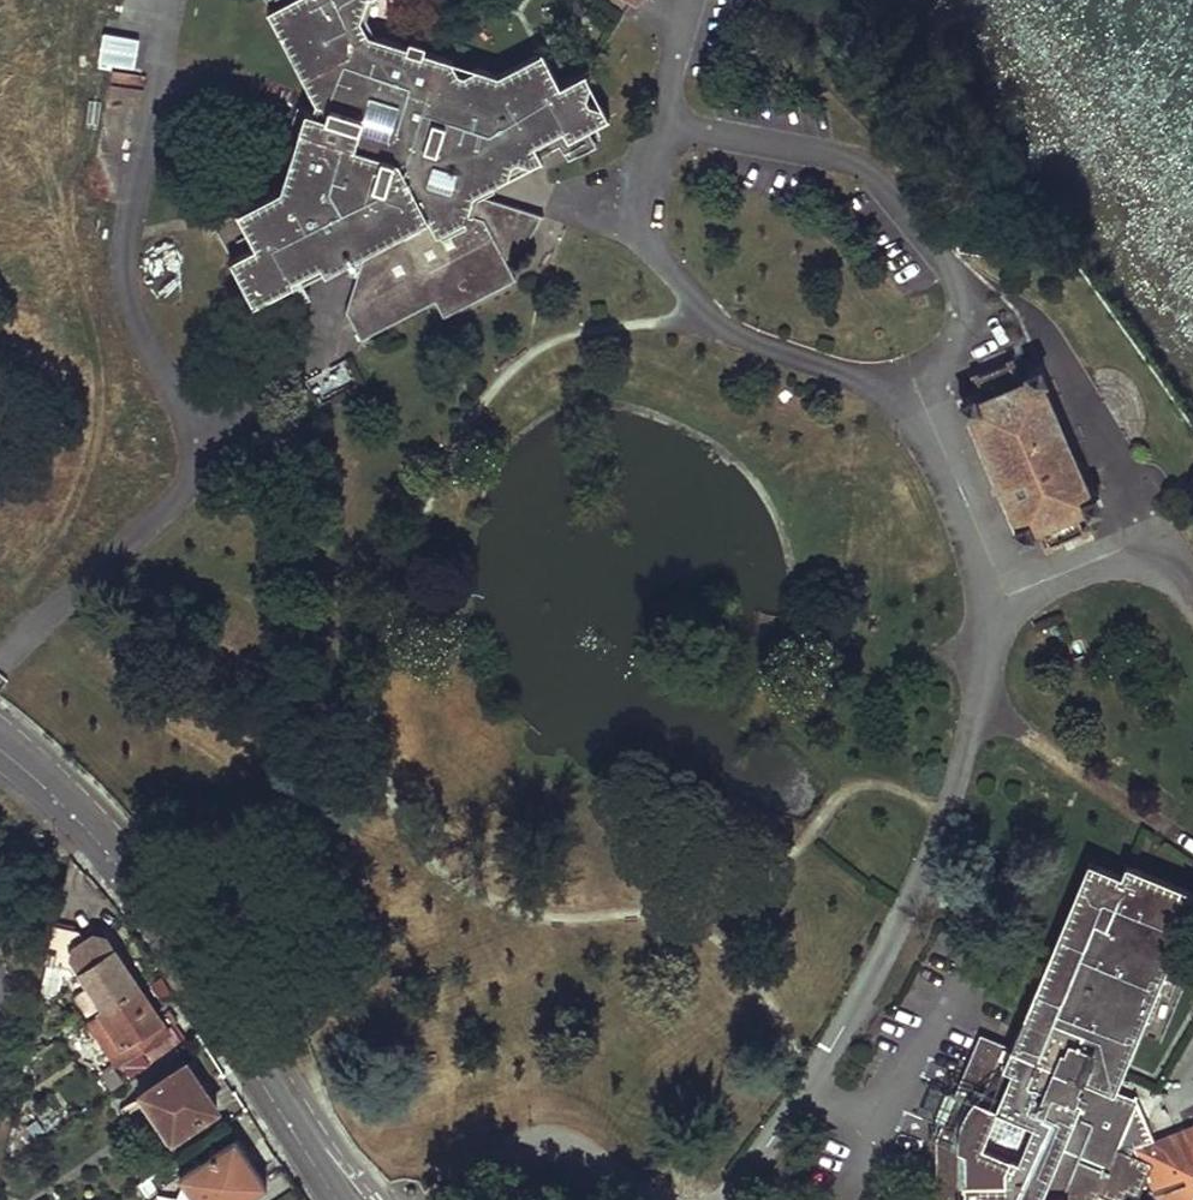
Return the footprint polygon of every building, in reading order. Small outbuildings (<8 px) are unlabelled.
[(269,12),(317,102),(313,113),(308,110),(296,141),(303,153),(301,161),(288,167),(281,188),(212,227),(235,269),(250,275),(253,280),(248,293),(254,304),(289,287),(294,285),(292,279),(324,263),(340,267),(356,271),(346,310),(361,340),(434,302),(443,317),(515,281),(505,261),(512,256),(521,250),(529,241),(533,235),(536,227),(541,218),(471,196),(478,180),(494,184),(542,161),(535,146),(565,131),(570,140),(609,120),(604,111),(591,106),(588,99),(592,88),(586,75),(562,89),(542,52),(501,76),(478,69),(466,76),(460,74),(452,62),(368,35),(360,19),(366,0),(291,0),(269,12)] [(102,35),(98,64),(133,69),(138,40),(102,35)] [(292,291),(340,267),(324,263),(292,279),(294,285),(289,287),(292,291)] [(962,401),(1020,536),(1040,528),(1048,546),(1084,530),(1078,511),(1095,505),(1034,369),(1017,377),(1008,356),(972,373),(981,393),(962,401)] [(1192,901),(1192,890),(1128,863),(1124,874),(1088,858),(1010,1044),(978,1030),(951,1090),(942,1086),(930,1114),(941,1119),(934,1137),(935,1199),(955,1199),(1067,1199),(1067,1198),(1094,1197),(1097,1190),(1111,1197),(1114,1190),(1124,1194),(1126,1189),(1131,1191),(1133,1186),(1140,1189),(1145,1176),(1151,1178),(1160,1199),(1192,1199),(1192,1124),(1156,1139),(1139,1097),(1114,1088),(1192,901)] [(68,967),(74,962),(104,1004),(136,982),(104,932),(89,930),(79,938),(74,927),(55,924),(47,962),(68,967)] [(136,982),(104,1004),(100,1007),(119,1038),(107,1046),(115,1059),(141,1042),(155,1063),(183,1043),(170,1023),(165,1026),(136,982)] [(119,1038),(100,1007),(88,1016),(107,1046),(119,1038)] [(170,1068),(185,1088),(190,1085),(175,1064),(170,1068)] [(115,1066),(102,1074),(113,1091),(127,1082),(115,1066)] [(170,1068),(132,1095),(162,1139),(206,1108),(190,1085),(185,1088),(170,1068)] [(48,1108),(26,1123),(39,1142),(61,1127),(48,1108)] [(176,1176),(194,1199),(234,1199),(262,1179),(231,1137),(176,1176)] [(1140,1189),(1133,1186),(1131,1191),(1126,1189),(1124,1194),(1114,1190),(1111,1197),(1119,1199),(1135,1199),(1140,1189)]
